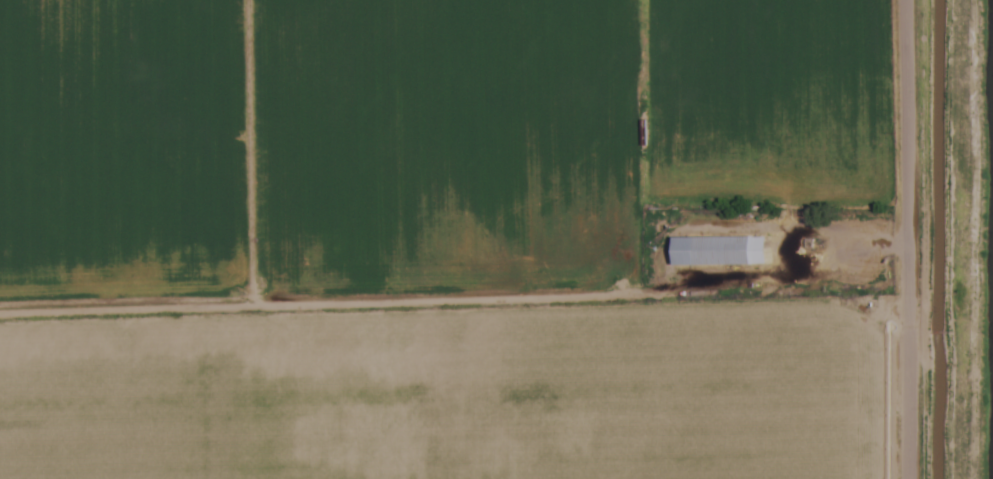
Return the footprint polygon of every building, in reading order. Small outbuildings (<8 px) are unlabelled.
[(674,267),(765,267),(765,239),(674,239),(674,267)]
